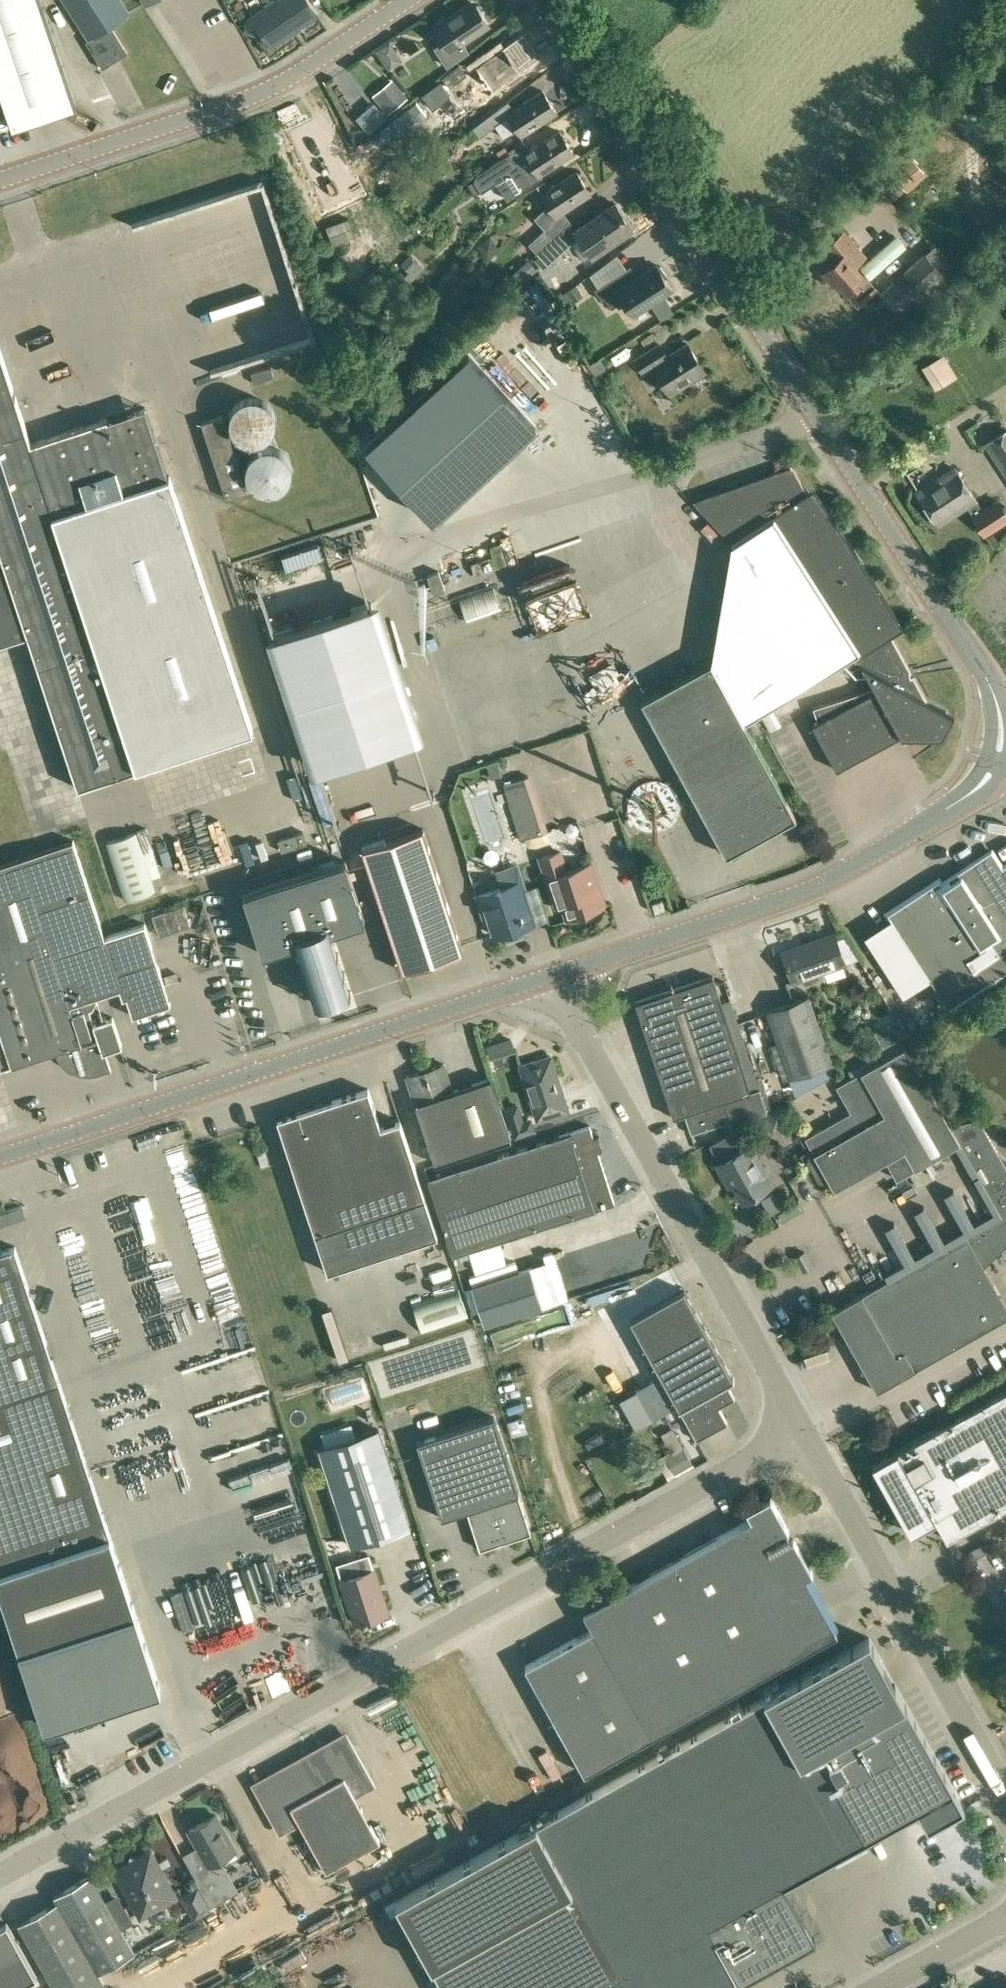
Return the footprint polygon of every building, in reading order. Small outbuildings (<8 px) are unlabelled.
[(12,128),(76,107),(40,0),(0,0),(0,92),(12,128)] [(127,53),(110,26),(130,13),(122,0),(65,0),(89,39),(86,41),(103,68),(127,53)] [(319,15),(309,0),(266,0),(251,10),(252,13),(248,16),(246,21),(246,27),(248,31),(253,34),(259,34),(264,30),(274,45),(319,15)] [(448,65),(469,51),(462,41),(487,25),(481,15),(482,11),(478,5),(474,5),(473,3),(447,20),(443,18),(437,22),(438,27),(437,27),(446,41),(436,47),(448,65)] [(522,30),(473,64),(480,73),(474,77),(487,96),(508,81),(507,78),(540,55),(522,30)] [(458,63),(441,77),(452,89),(460,82),(468,76),(458,63)] [(440,81),(422,94),(432,108),(450,94),(440,81)] [(487,116),(472,127),(473,128),(461,138),(467,146),(479,136),(480,137),(496,125),(504,137),(518,128),(522,133),(556,110),(542,89),(513,108),(508,101),(502,105),(487,116)] [(486,169),(472,177),(473,179),(481,191),(496,182),(507,199),(525,187),(543,176),(540,172),(573,152),(560,130),(527,151),(513,160),(509,153),(501,158),(490,166),(486,169)] [(907,191),(927,173),(912,156),(892,174),(907,191)] [(549,203),(534,217),(544,229),(562,210),(590,191),(576,170),(550,188),(545,180),(537,185),(542,193),(549,203)] [(191,241),(156,249),(171,309),(139,317),(146,344),(215,327),(222,353),(299,334),(293,309),(299,307),(269,183),(182,204),(191,241)] [(576,230),(580,235),(592,254),(631,227),(615,203),(576,230)] [(580,235),(576,230),(571,222),(552,238),(536,252),(547,265),(580,235)] [(879,289),(867,277),(856,264),(867,254),(845,228),(824,246),(835,259),(822,271),(833,284),(837,281),(847,293),(846,294),(858,307),(879,289)] [(528,244),(536,252),(552,238),(544,229),(528,244)] [(905,321),(951,280),(926,252),(879,292),(905,321)] [(410,281),(423,267),(418,262),(410,255),(400,264),(408,271),(403,275),(410,281)] [(518,285),(537,268),(529,258),(509,275),(518,285)] [(674,289),(657,261),(637,274),(630,264),(594,287),(602,299),(604,298),(611,308),(622,300),(632,316),(674,289)] [(583,295),(576,286),(567,293),(574,301),(583,295)] [(0,343),(0,815),(79,788),(147,765),(147,764),(255,728),(171,474),(169,474),(147,406),(109,418),(109,417),(33,442),(0,343)] [(704,371),(687,344),(667,357),(659,344),(634,360),(642,373),(653,366),(670,393),(704,371)] [(467,349),(365,445),(433,518),(535,423),(467,349)] [(954,355),(932,366),(944,389),(965,378),(954,355)] [(270,366),(250,372),(254,382),(274,376),(270,366)] [(226,498),(247,491),(222,414),(201,421),(226,498)] [(984,443),(1005,477),(1005,429),(984,443)] [(893,669),(909,668),(891,635),(903,627),(823,503),(815,508),(791,465),(691,500),(731,542),(770,516),(774,513),(861,651),(844,663),(842,661),(841,662),(854,676),(871,674),(871,673),(893,671),(893,669)] [(1005,520),(1005,511),(999,499),(983,509),(955,466),(916,491),(939,526),(967,508),(984,534),(1005,520)] [(433,594),(445,590),(438,570),(427,574),(433,594)] [(416,738),(371,603),(275,635),(319,769),(416,738)] [(777,827),(796,817),(711,662),(641,700),(716,837),(733,858),(775,824),(777,827)] [(871,673),(871,674),(874,686),(812,707),(817,721),(811,724),(836,770),(903,733),(918,734),(918,736),(937,736),(940,736),(945,711),(944,711),(926,700),(909,668),(893,669),(893,671),(871,673)] [(769,712),(780,734),(792,728),(781,706),(769,712)] [(521,839),(543,832),(548,831),(530,774),(503,783),(521,839)] [(463,951),(423,828),(362,848),(402,971),(463,951)] [(125,900),(155,890),(137,831),(106,842),(125,900)] [(0,1070),(56,1051),(56,1053),(57,1055),(58,1057),(59,1059),(60,1061),(61,1063),(63,1064),(64,1066),(66,1067),(68,1068),(70,1069),(72,1070),(74,1070),(88,1066),(90,1075),(111,1068),(105,1051),(122,1046),(113,1017),(94,1023),(90,1010),(93,1009),(97,1001),(96,996),(120,988),(123,998),(127,997),(133,1016),(171,1003),(145,924),(105,937),(73,840),(0,864),(0,1068),(0,1070)] [(567,871),(560,851),(539,858),(556,906),(561,904),(566,918),(606,905),(591,863),(567,871)] [(864,935),(903,996),(929,979),(948,1008),(1005,971),(1005,865),(1002,867),(991,851),(941,883),(939,879),(887,913),(890,918),(864,935)] [(263,953),(298,942),(318,1004),(350,994),(330,932),(365,921),(345,861),(243,893),(263,953)] [(536,922),(517,865),(497,872),(502,886),(476,894),(483,917),(487,915),(494,935),(484,938),(484,939),(503,933),(508,935),(510,935),(511,935),(513,935),(515,934),(518,933),(519,932),(520,930),(522,927),(536,922)] [(655,913),(665,910),(662,900),(652,903),(655,913)] [(158,936),(191,925),(184,904),(151,915),(158,936)] [(792,982),(845,963),(834,933),(781,951),(792,982)] [(749,1112),(743,1094),(750,1092),(713,977),(635,1002),(673,1117),(684,1114),(691,1134),(731,1121),(730,1119),(749,1112)] [(789,1078),(833,1063),(809,995),(765,1011),(789,1078)] [(882,1027),(873,1032),(881,1046),(890,1041),(882,1027)] [(822,1182),(828,1179),(834,1190),(904,1151),(914,1169),(960,1143),(906,1047),(836,1086),(850,1112),(804,1138),(813,1153),(808,1156),(807,1160),(818,1181),(822,1182)] [(537,1119),(568,1109),(551,1056),(520,1066),(537,1119)] [(453,1091),(444,1064),(406,1077),(414,1103),(415,1103),(435,1163),(511,1138),(491,1078),(453,1091)] [(381,1127),(368,1089),(277,1118),(327,1270),(411,1243),(437,1235),(435,1230),(400,1121),(381,1127)] [(529,1118),(522,1121),(516,1104),(505,1107),(511,1124),(514,1135),(533,1128),(529,1118)] [(960,1143),(1001,1214),(831,1311),(877,1391),(1005,1317),(1005,1305),(984,1266),(1005,1244),(1005,1159),(1005,1158),(1003,1157),(1001,1156),(1000,1156),(978,1118),(953,1124),(963,1142),(960,1143)] [(593,1137),(590,1126),(428,1177),(452,1255),(614,1203),(598,1152),(600,1151),(602,1148),(598,1135),(593,1137)] [(772,1183),(750,1145),(716,1164),(729,1185),(733,1183),(743,1200),(772,1183)] [(772,1192),(761,1199),(770,1214),(781,1207),(772,1192)] [(18,1649),(43,1726),(160,1688),(135,1611),(15,1246),(1,1251),(0,1248),(0,1593),(18,1649)] [(485,1326),(543,1307),(530,1267),(472,1286),(485,1326)] [(684,1290),(631,1319),(679,1407),(726,1383),(734,1379),(733,1377),(684,1290)] [(679,1407),(697,1440),(728,1423),(719,1407),(735,1398),(726,1383),(679,1407)] [(872,1465),(911,1533),(936,1520),(947,1539),(1005,1506),(1005,1390),(897,1450),(898,1451),(879,1461),(872,1465)] [(531,1531),(518,1492),(519,1492),(494,1415),(417,1440),(442,1517),(467,1509),(480,1548),(531,1531)] [(351,1545),(410,1526),(379,1429),(320,1448),(351,1545)] [(791,1540),(786,1532),(789,1530),(770,1497),(746,1510),(751,1519),(583,1612),(593,1628),(525,1666),(584,1773),(837,1633),(822,1606),(827,1604),(810,1575),(813,1573),(793,1538),(791,1540)] [(367,1552),(336,1562),(342,1578),(356,1622),(365,1619),(365,1621),(369,1620),(368,1618),(388,1612),(374,1568),(372,1568),(367,1552)] [(869,1619),(876,1616),(872,1610),(866,1613),(869,1619)] [(395,1899),(433,1968),(444,1987),(719,1987),(738,1978),(740,1982),(816,1940),(784,1883),(866,1838),(782,1686),(536,1822),(395,1899)] [(380,1840),(354,1793),(371,1783),(344,1735),(256,1784),(281,1829),(298,1820),(326,1870),(380,1840)] [(211,1905),(238,1889),(221,1858),(235,1850),(216,1815),(189,1830),(197,1844),(182,1853),(211,1905)] [(175,1897),(150,1852),(139,1858),(131,1856),(129,1864),(117,1871),(141,1915),(175,1897)] [(53,1895),(57,1901),(99,1972),(135,1951),(91,1873),(53,1895)] [(18,1923),(55,1987),(108,1987),(99,1972),(57,1901),(18,1923)] [(133,1926),(144,1950),(164,1940),(163,1938),(193,1923),(183,1903),(148,1920),(147,1919),(133,1926)] [(37,1977),(7,1923),(0,1926),(0,1987),(17,1987),(37,1977)]
